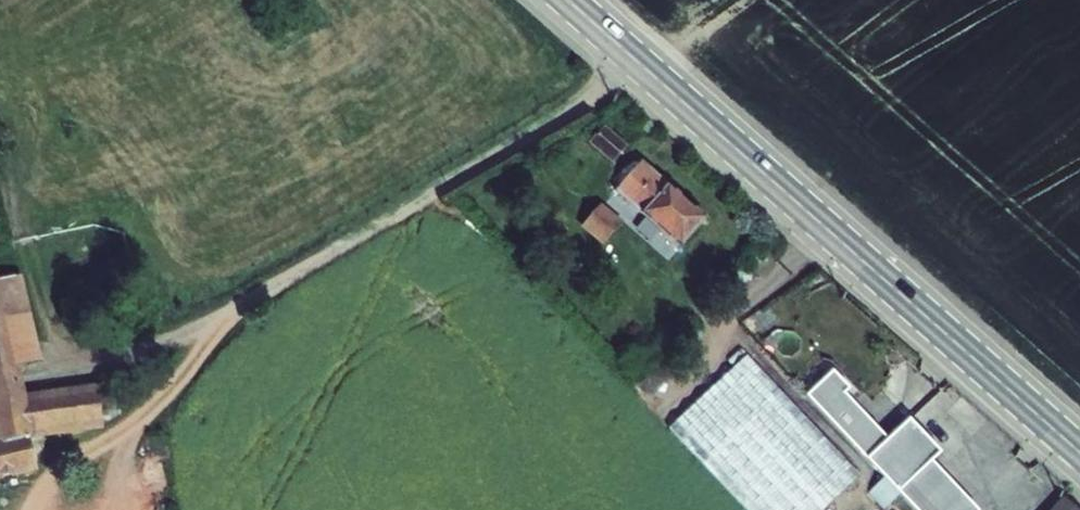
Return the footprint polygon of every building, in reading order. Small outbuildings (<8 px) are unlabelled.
[(606,151),(593,165),(614,183),(626,169),(606,151)] [(646,185),(620,214),(685,272),(711,242),(646,185)] [(15,391),(39,385),(22,303),(0,307),(0,328),(15,391)] [(16,399),(15,391),(0,328),(0,403),(16,399)] [(862,476),(747,357),(677,424),(671,430),(747,509),(827,509),(862,476)] [(808,397),(917,509),(984,509),(939,464),(948,455),(915,421),(891,444),(844,395),(851,388),(835,371),(808,397)] [(113,398),(94,413),(100,443),(121,426),(113,398)] [(16,399),(0,403),(0,424),(19,420),(16,399)] [(20,425),(25,457),(100,443),(94,413),(20,425)] [(29,486),(25,457),(20,425),(19,420),(0,424),(0,492),(29,486)] [(886,479),(870,494),(886,509),(902,495),(886,479)]
